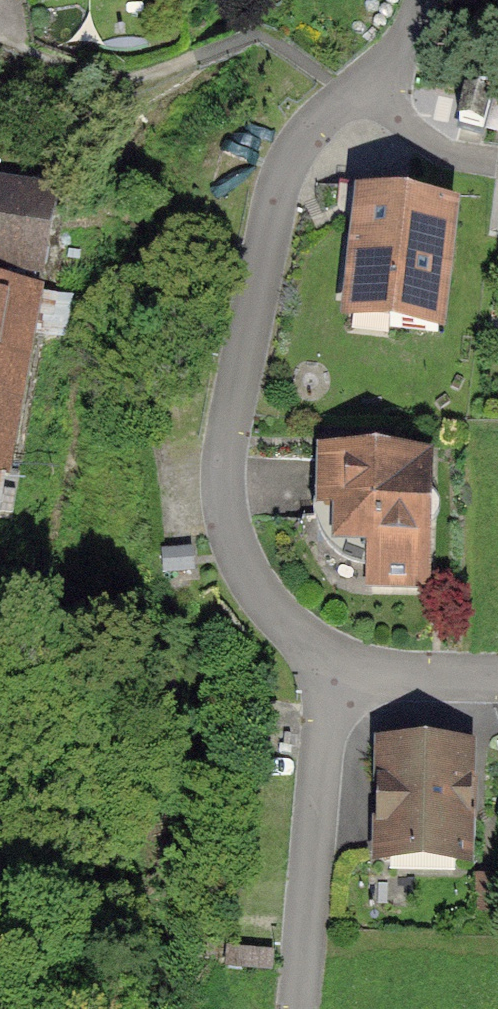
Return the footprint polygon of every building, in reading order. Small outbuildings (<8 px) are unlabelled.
[(37,267),(49,197),(0,189),(0,260),(37,267)] [(438,332),(451,211),(362,201),(348,322),(438,332)] [(31,296),(0,291),(0,465),(3,466),(31,296)] [(335,453),(336,590),(436,590),(435,452),(335,453)] [(479,753),(380,750),(377,867),(476,870),(479,753)]
